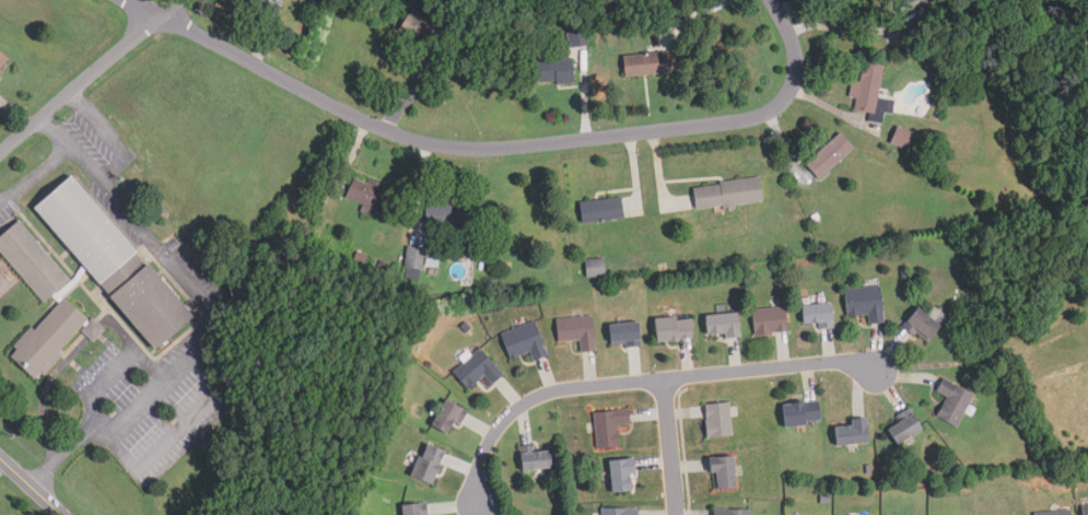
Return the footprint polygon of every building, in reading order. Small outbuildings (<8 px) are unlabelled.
[(242,10),(276,20),(282,1),(279,0),(245,0),(242,10)] [(902,14),(935,2),(934,0),(897,0),(902,14)] [(398,30),(425,48),(440,27),(411,9),(398,30)] [(567,30),(570,47),(583,45),(581,28),(567,30)] [(0,48),(0,74),(13,61),(0,48)] [(623,78),(666,74),(664,52),(621,57),(623,78)] [(573,83),(572,57),(535,58),(535,84),(573,83)] [(892,100),(877,97),(881,66),(861,62),(857,82),(851,81),(849,96),(855,97),(853,110),(890,116),(892,100)] [(908,148),(913,132),(896,127),(890,142),(908,148)] [(852,148),(839,132),(804,163),(817,178),(852,148)] [(33,208),(100,283),(137,251),(69,174),(33,208)] [(388,219),(400,195),(356,174),(346,198),(388,219)] [(759,178),(691,185),(693,209),(761,201),(759,178)] [(583,223),(622,219),(621,198),(581,201),(583,223)] [(428,226),(473,227),(475,204),(429,203),(428,226)] [(44,303),(70,280),(17,219),(0,234),(0,252),(44,303)] [(422,248),(408,247),(407,267),(421,268),(422,248)] [(604,275),(603,258),(585,259),(586,276),(604,275)] [(147,262),(108,295),(153,348),(192,315),(147,262)] [(844,286),(845,315),(867,314),(868,323),(882,323),(881,285),(844,286)] [(62,297),(35,329),(31,326),(12,346),(15,349),(9,356),(34,379),(89,317),(62,297)] [(800,325),(817,324),(817,327),(833,325),(830,302),(798,305),(800,325)] [(926,342),(946,317),(933,307),(928,315),(915,305),(901,324),(926,342)] [(751,309),(753,333),(787,330),(784,306),(751,309)] [(736,312),(702,315),(704,335),(721,332),(721,338),(737,336),(736,312)] [(693,338),(691,315),(651,319),(654,341),(693,338)] [(558,341),(580,340),(580,351),(594,350),(592,316),(557,318),(558,341)] [(511,359),(530,353),(533,361),(548,356),(538,321),(503,331),(511,359)] [(606,324),(608,347),(639,343),(636,321),(606,324)] [(453,370),(467,389),(487,376),(493,385),(504,376),(483,348),(453,370)] [(945,396),(935,418),(958,426),(972,391),(940,378),(935,391),(945,396)] [(455,436),(469,410),(448,398),(433,424),(455,436)] [(780,403),(781,425),(820,422),(819,400),(780,403)] [(732,435),(729,402),(703,403),(705,437),(732,435)] [(897,413),(900,419),(885,428),(893,444),(921,429),(909,407),(897,413)] [(593,412),(596,448),(618,446),(616,424),(629,423),(628,409),(593,412)] [(849,425),(832,425),(832,443),(867,443),(867,418),(849,418),(849,425)] [(436,484),(449,450),(426,442),(413,475),(436,484)] [(520,469),(553,469),(553,449),(531,449),(531,445),(520,445),(520,469)] [(732,455),(707,457),(711,489),(735,487),(732,455)] [(632,490),(630,458),(606,460),(609,492),(632,490)] [(425,504),(403,504),(403,514),(425,514),(425,504)] [(1079,506),(1081,514),(1087,514),(1087,505),(1079,506)] [(638,507),(600,507),(600,514),(637,514),(638,507)]
